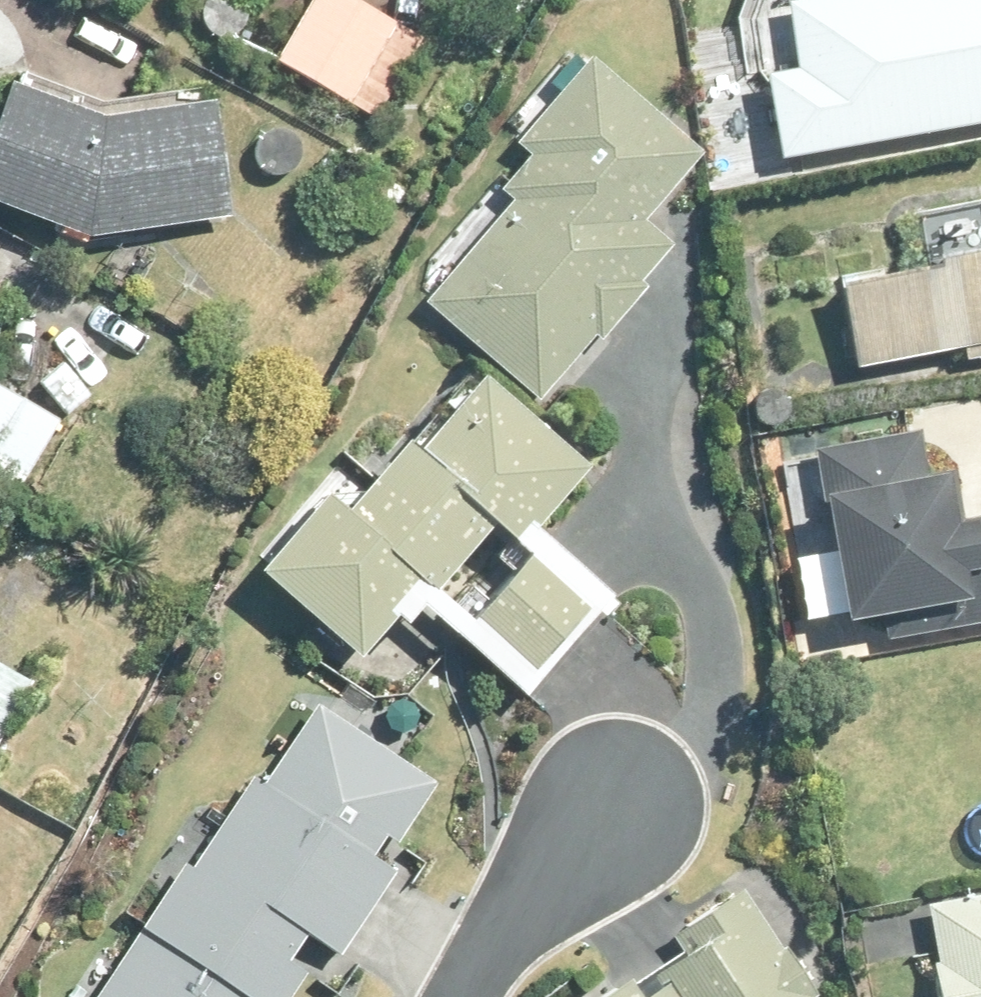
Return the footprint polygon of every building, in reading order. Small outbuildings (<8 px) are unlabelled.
[(278,63),(380,122),(426,41),(355,0),(315,0),(278,63)] [(509,2),(531,13),(537,0),(510,0),(509,2)] [(822,10),(836,93),(811,97),(821,150),(980,123),(980,0),(876,0),(822,10)] [(513,204),(425,306),(542,406),(595,343),(601,346),(646,294),(640,289),(673,251),(644,227),(705,156),(590,59),(517,145),(531,157),(501,192),(513,204)] [(29,81),(23,99),(14,96),(0,136),(0,211),(95,245),(234,223),(217,114),(206,116),(202,94),(108,109),(29,81)] [(930,278),(847,293),(862,374),(971,354),(972,366),(980,365),(980,208),(919,219),(930,278)] [(264,583),(366,669),(402,625),(412,634),(427,618),(534,709),(619,607),(540,540),(595,473),(491,385),(427,460),(414,449),(355,519),(334,501),(264,583)] [(62,426),(0,390),(0,495),(15,504),(62,426)] [(822,457),(855,632),(889,625),(893,645),(980,628),(980,525),(965,528),(955,477),(934,485),(925,438),(822,457)] [(28,685),(0,668),(0,735),(28,685)] [(422,748),(386,724),(371,746),(321,712),(269,790),(259,784),(197,876),(190,871),(145,937),(234,996),(301,996),(312,981),(293,968),(311,942),(344,964),(402,881),(377,864),(389,845),(400,851),(440,793),(407,770),(422,748)] [(676,941),(688,959),(664,975),(678,996),(817,996),(789,955),(784,958),(744,898),(676,941)] [(930,913),(940,969),(934,969),(940,996),(980,996),(980,903),(930,913)] [(105,996),(234,996),(145,937),(105,996)] [(664,975),(638,990),(632,983),(611,996),(678,996),(664,975)]
